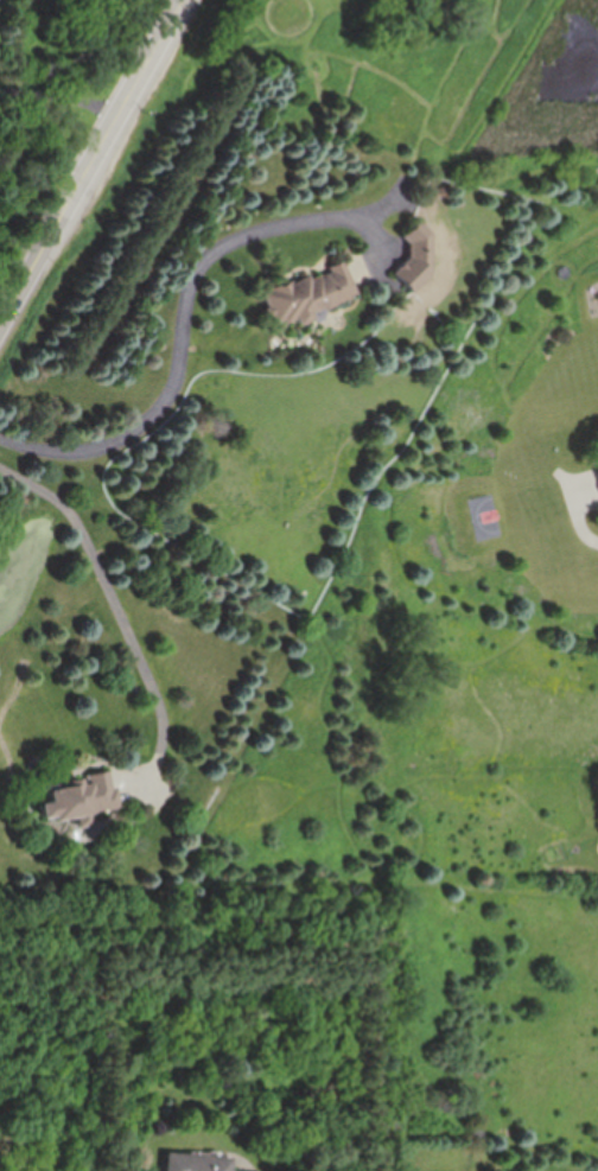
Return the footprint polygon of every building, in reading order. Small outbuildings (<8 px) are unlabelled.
[(429,232),(406,230),(402,286),(425,288),(429,232)] [(355,294),(339,259),(265,292),(280,328),(355,294)] [(119,808),(112,772),(50,783),(53,802),(43,803),(46,822),(119,808)] [(167,1153),(167,1170),(246,1170),(233,1170),(234,1156),(167,1153)]
